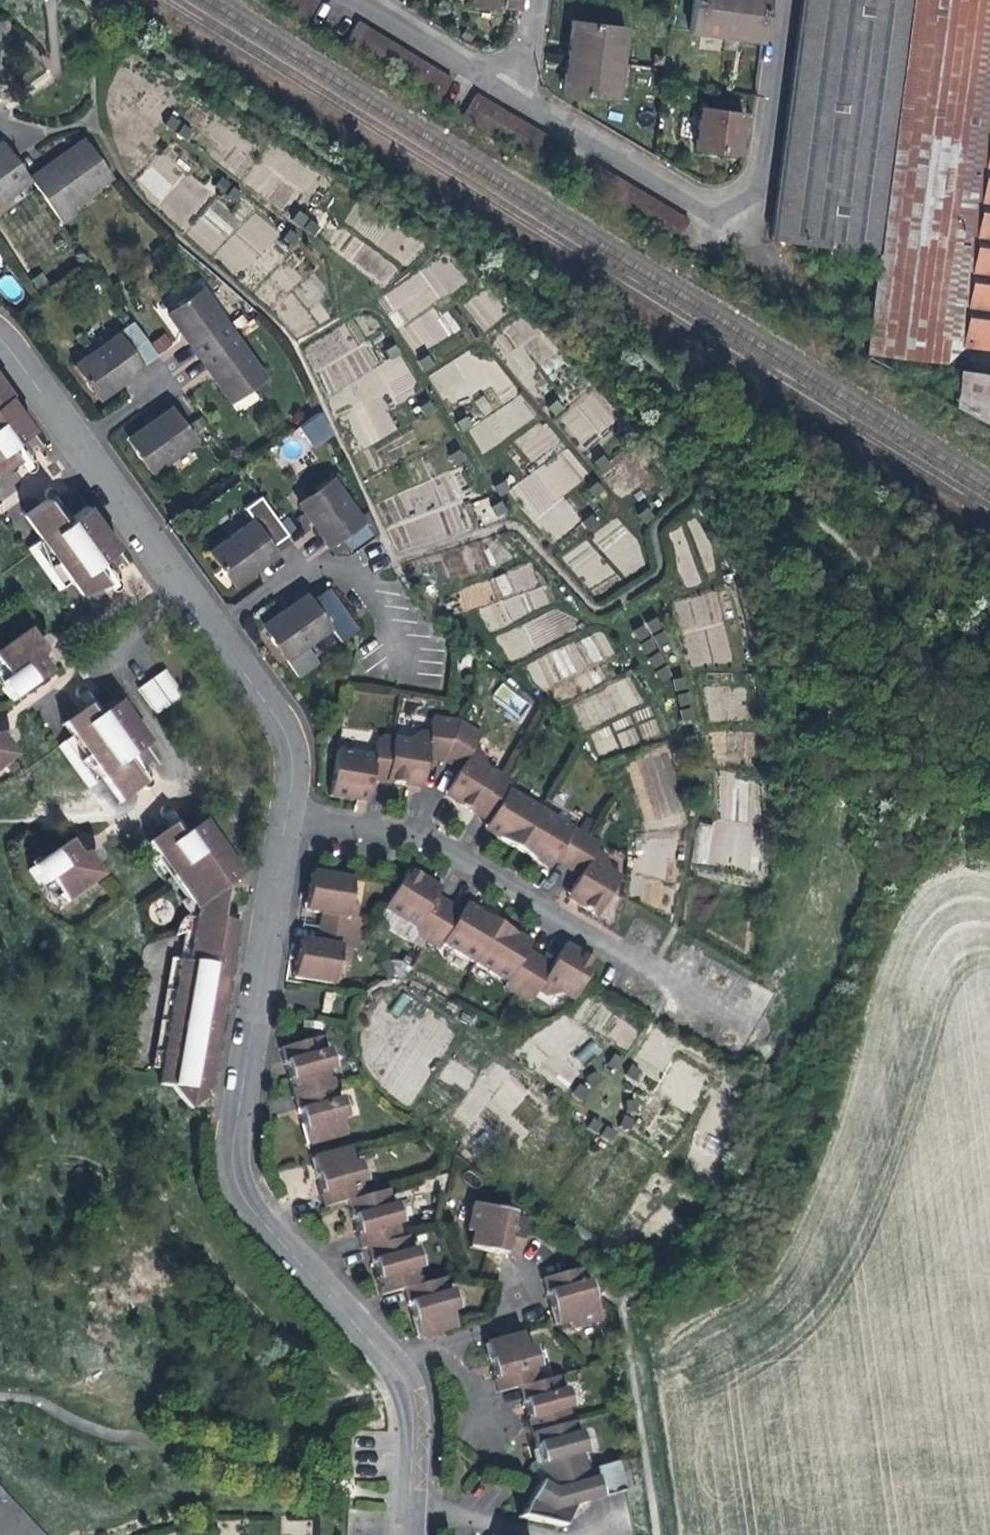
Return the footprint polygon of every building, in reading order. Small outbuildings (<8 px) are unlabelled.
[(306,21),(318,0),(271,0),(306,21)] [(691,32),(760,41),(761,30),(764,5),(765,0),(696,0),(691,32)] [(776,242),(880,253),(869,356),(951,365),(953,348),(989,352),(989,0),(802,0),(776,242)] [(437,104),(450,79),(355,21),(343,44),(437,104)] [(614,99),(619,63),(623,28),(572,22),(570,40),(565,77),(563,91),(614,99)] [(555,174),(568,151),(474,95),(460,117),(555,174)] [(695,148),(737,153),(739,134),(742,114),(700,109),(695,148)] [(164,125),(184,140),(191,131),(171,116),(164,125)] [(39,166),(27,175),(30,180),(58,218),(71,210),(62,197),(83,182),(86,187),(109,171),(81,134),(67,144),(71,148),(65,153),(62,148),(51,156),(38,165),(39,166)] [(30,180),(27,175),(17,161),(2,141),(0,143),(0,195),(6,190),(9,195),(30,180)] [(67,144),(62,148),(65,153),(71,148),(67,144)] [(674,244),(687,221),(593,164),(579,187),(674,244)] [(220,177),(218,179),(213,186),(221,192),(228,183),(220,177)] [(223,194),(233,201),(239,192),(230,186),(223,194)] [(297,212),(291,221),(310,235),(317,226),(297,212)] [(290,244),(295,237),(296,236),(288,229),(281,238),(290,244)] [(425,351),(460,329),(441,300),(457,289),(439,261),(383,298),(401,326),(407,322),(425,351)] [(189,347),(196,357),(227,334),(194,287),(159,313),(181,345),(185,343),(189,347)] [(68,367),(81,384),(85,382),(95,397),(114,383),(111,380),(124,370),(135,362),(133,359),(121,342),(136,332),(130,325),(116,336),(114,333),(68,367)] [(466,342),(476,336),(470,327),(460,333),(466,342)] [(121,342),(133,359),(147,349),(136,332),(121,342)] [(259,378),(227,334),(196,357),(205,370),(201,373),(221,402),(238,389),(240,391),(259,378)] [(388,359),(398,353),(391,343),(381,349),(388,359)] [(426,368),(436,362),(430,353),(420,359),(426,368)] [(428,375),(444,403),(468,390),(452,362),(428,375)] [(989,424),(989,374),(963,369),(955,418),(989,424)] [(6,444),(14,457),(21,452),(13,440),(29,429),(5,394),(7,392),(0,382),(0,449),(6,444)] [(422,413),(431,407),(425,397),(415,403),(422,413)] [(553,415),(561,408),(554,400),(546,406),(553,415)] [(146,473),(192,440),(170,410),(145,427),(143,424),(125,437),(131,446),(137,454),(133,457),(146,473)] [(308,444),(327,431),(318,411),(296,427),(308,444)] [(191,430),(202,423),(196,414),(185,422),(191,430)] [(459,431),(469,425),(463,416),(454,422),(459,431)] [(515,438),(527,461),(559,446),(547,422),(515,438)] [(14,457),(6,444),(0,449),(0,466),(14,457)] [(562,497),(581,482),(557,453),(510,491),(553,543),(581,520),(562,497)] [(600,471),(608,464),(599,454),(591,461),(600,471)] [(342,486),(334,474),(328,477),(337,490),(342,486)] [(356,516),(337,490),(328,477),(310,490),(312,492),(295,505),(308,524),(312,521),(329,546),(362,522),(367,518),(363,511),(356,516)] [(491,486),(497,495),(508,489),(502,479),(491,486)] [(591,498),(601,490),(593,481),(584,489),(591,498)] [(295,505),(312,492),(310,490),(293,502),(295,505)] [(21,513),(38,539),(60,524),(51,510),(43,498),(21,513)] [(494,517),(503,511),(497,502),(488,507),(494,517)] [(55,589),(66,581),(88,566),(96,577),(104,572),(96,561),(115,548),(86,507),(68,519),(59,505),(51,510),(60,524),(38,539),(25,548),(55,589)] [(643,524),(651,517),(643,507),(635,514),(643,524)] [(588,531),(597,524),(590,515),(581,521),(588,531)] [(344,558),(375,535),(367,518),(362,522),(329,546),(325,549),(331,557),(344,558)] [(244,576),(253,570),(250,565),(273,549),(251,519),(206,551),(219,569),(222,568),(236,582),(244,576)] [(329,546),(312,521),(308,524),(325,549),(329,546)] [(74,593),(96,577),(88,566),(66,581),(74,593)] [(301,645),(325,628),(335,641),(352,629),(328,595),(312,606),(306,598),(283,614),(280,610),(265,620),(273,639),(268,643),(292,676),(312,661),(301,645)] [(643,651),(663,639),(651,618),(631,631),(643,651)] [(605,633),(586,637),(590,657),(610,653),(605,633)] [(20,639),(0,652),(0,675),(7,685),(0,690),(9,703),(47,676),(20,639)] [(653,677),(663,673),(658,661),(649,666),(653,677)] [(663,673),(669,684),(678,680),(673,669),(663,673)] [(154,713),(179,695),(163,673),(137,690),(154,713)] [(491,698),(519,716),(528,700),(501,683),(491,698)] [(663,698),(673,694),(669,684),(658,688),(663,698)] [(673,694),(679,706),(688,702),(683,690),(673,694)] [(93,703),(84,709),(93,722),(73,736),(56,747),(84,788),(100,778),(120,763),(129,776),(137,770),(129,758),(145,746),(115,707),(102,716),(93,703)] [(684,716),(679,706),(669,710),(674,721),(684,716)] [(64,722),(73,736),(93,722),(84,709),(80,712),(64,722)] [(330,799),(356,803),(357,797),(368,799),(371,781),(410,787),(411,779),(424,781),(428,758),(447,761),(462,771),(451,788),(461,794),(457,800),(492,822),(501,828),(497,834),(547,864),(550,857),(558,862),(581,877),(574,889),(583,895),(580,901),(603,915),(624,878),(612,870),(605,855),(597,850),(600,844),(589,836),(512,790),(515,785),(488,769),(491,748),(481,740),(484,736),(462,721),(435,717),(434,722),(422,720),(404,740),(384,737),(377,744),(375,758),(337,753),(330,799)] [(686,749),(697,747),(694,736),(684,738),(686,749)] [(132,781),(129,776),(120,763),(100,778),(116,803),(137,789),(132,781)] [(695,779),(705,778),(704,767),(693,768),(695,779)] [(721,818),(753,817),(751,776),(719,778),(721,818)] [(423,789),(424,781),(411,779),(410,787),(423,789)] [(447,794),(457,800),(461,794),(451,788),(447,794)] [(178,822),(171,827),(179,840),(160,853),(146,862),(174,903),(182,899),(193,914),(192,923),(210,926),(211,922),(216,922),(216,921),(219,905),(222,894),(242,880),(201,825),(187,835),(178,822)] [(488,828),(497,834),(501,828),(492,822),(488,828)] [(151,841),(160,853),(179,840),(171,827),(165,831),(151,841)] [(63,843),(24,870),(33,883),(40,878),(50,893),(62,900),(90,881),(75,859),(63,843)] [(554,869),(558,862),(550,857),(547,864),(554,869)] [(545,959),(531,951),(523,946),(526,939),(500,923),(479,910),(475,917),(466,911),(442,897),(432,891),(436,884),(413,870),(389,910),(422,930),(426,941),(442,951),(446,945),(512,985),(508,991),(528,1003),(539,999),(541,994),(551,999),(563,992),(575,1000),(576,998),(581,993),(586,985),(594,969),(596,963),(581,953),(577,958),(566,952),(557,966),(545,959)] [(319,946),(306,943),(304,954),(297,953),(293,980),(337,987),(339,971),(350,962),(352,951),(357,952),(363,923),(356,922),(358,911),(351,900),(353,882),(310,874),(305,903),(312,904),(310,914),(323,917),(319,946)] [(445,890),(436,884),(432,891),(442,897),(445,890)] [(571,895),(580,901),(583,895),(574,889),(571,895)] [(470,905),(466,911),(475,917),(479,910),(470,905)] [(235,918),(216,921),(216,922),(211,922),(210,926),(192,923),(186,957),(190,958),(230,947),(235,918)] [(535,944),(526,939),(523,946),(531,951),(535,944)] [(299,943),(297,953),(304,954),(306,943),(299,943)] [(570,946),(566,952),(577,958),(581,953),(570,946)] [(227,963),(230,947),(190,958),(170,1071),(158,1070),(156,1078),(178,1080),(177,1097),(186,1110),(199,1102),(201,1092),(196,1091),(197,1086),(194,1085),(195,1080),(206,1082),(209,1070),(212,1050),(213,1044),(203,1041),(207,1021),(217,1022),(219,1012),(222,991),(223,983),(213,981),(217,961),(227,963)] [(177,956),(158,1070),(170,1071),(190,958),(186,957),(177,956)] [(322,1011),(332,1012),(334,994),(325,993),(322,1011)] [(629,1047),(636,1028),(621,1023),(614,1042),(629,1047)] [(282,1073),(291,1100),(298,1124),(305,1148),(341,1138),(336,1122),(343,1120),(337,1101),(331,1103),(323,1078),(330,1076),(324,1053),(316,1055),(313,1042),(277,1054),(282,1073)] [(616,1071),(621,1061),(612,1055),(606,1065),(616,1071)] [(629,1066),(622,1076),(631,1081),(637,1071),(629,1066)] [(591,1089),(598,1082),(590,1073),(583,1081),(591,1089)] [(169,1085),(177,1097),(178,1080),(156,1078),(155,1083),(169,1085)] [(570,1095),(580,1101),(585,1091),(577,1086),(570,1095)] [(633,1103),(620,1104),(621,1114),(633,1113),(633,1103)] [(569,1122),(579,1129),(586,1118),(576,1112),(569,1122)] [(617,1125),(625,1131),(632,1122),(623,1116),(617,1125)] [(593,1138),(603,1144),(609,1134),(600,1127),(593,1138)] [(577,1138),(586,1144),(592,1134),(584,1129),(577,1138)] [(438,1284),(417,1290),(412,1274),(418,1272),(412,1251),(405,1253),(402,1242),(396,1244),(393,1231),(400,1229),(393,1207),(386,1209),(382,1197),(361,1202),(356,1188),(363,1186),(357,1168),(350,1169),(344,1152),(308,1162),(314,1179),(324,1211),(347,1205),(352,1225),(360,1254),(367,1251),(373,1270),(381,1299),(404,1293),(410,1314),(418,1341),(452,1332),(447,1316),(454,1313),(449,1294),(442,1296),(438,1284)] [(488,1259),(516,1267),(528,1231),(514,1227),(515,1223),(475,1211),(466,1237),(474,1240),(470,1253),(488,1259)] [(554,1332),(566,1329),(568,1335),(597,1327),(586,1287),(574,1276),(540,1286),(547,1308),(554,1332)] [(537,1488),(532,1497),(530,1500),(523,1512),(511,1532),(522,1534),(563,1534),(573,1517),(613,1505),(625,1501),(623,1491),(618,1471),(582,1480),(577,1466),(580,1466),(576,1444),(570,1446),(565,1432),(563,1433),(559,1416),(567,1414),(561,1396),(555,1398),(552,1385),(538,1388),(534,1376),(539,1375),(532,1353),(527,1355),(522,1341),(484,1351),(489,1373),(496,1399),(516,1394),(521,1413),(532,1454),(537,1472),(540,1482),(537,1488)] [(31,1534),(40,1534),(0,1491),(0,1500),(31,1534)] [(0,1500),(0,1534),(31,1534),(0,1500)]
